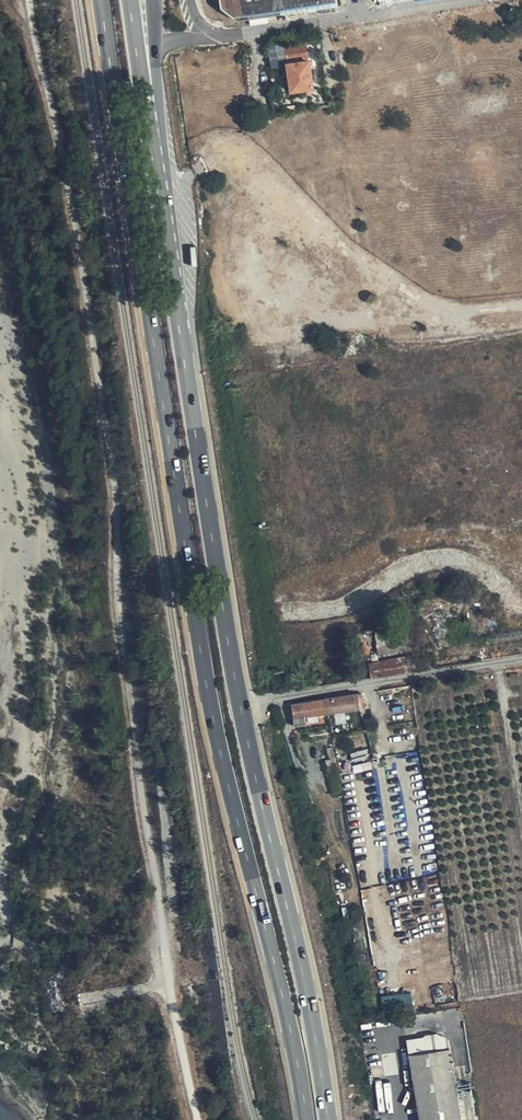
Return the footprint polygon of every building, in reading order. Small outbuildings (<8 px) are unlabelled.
[(339,0),(220,0),(222,9),(238,20),(340,8),(339,0)] [(284,43),(286,56),(307,52),(317,51),(315,38),(284,43)] [(285,56),(286,56),(284,43),(269,45),(272,69),(286,67),(285,56)] [(307,52),(286,56),(285,56),(286,67),(290,92),(312,88),(307,52)] [(410,648),(406,630),(376,636),(380,656),(410,648)] [(370,664),(372,678),(412,672),(415,668),(417,664),(414,664),(413,655),(370,664)] [(413,701),(410,685),(390,689),(392,705),(413,701)] [(358,694),(323,700),(324,714),(361,708),(359,703),(358,694)] [(324,714),(323,700),(291,705),(294,727),(308,724),(307,717),(324,714)] [(447,1038),(437,1032),(404,1038),(417,1119),(460,1119),(447,1038)]
